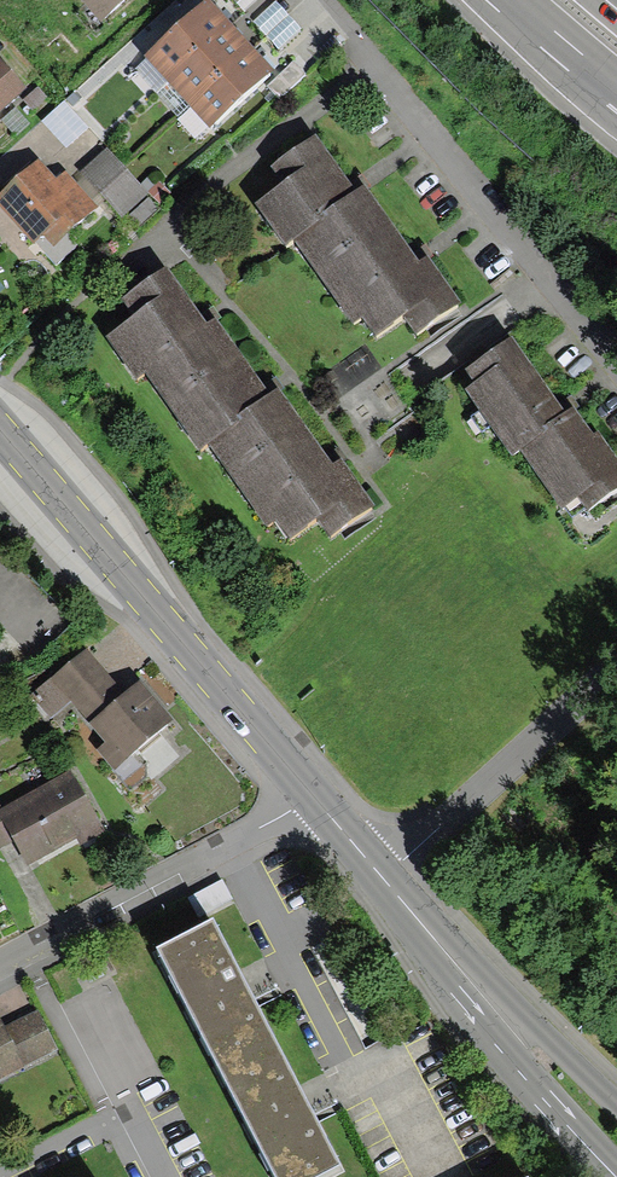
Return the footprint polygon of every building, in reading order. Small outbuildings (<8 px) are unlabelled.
[(98,30),(134,0),(73,0),(98,30)] [(144,64),(170,90),(234,34),(210,6),(144,64)] [(257,61),(234,34),(170,90),(195,114),(257,61)] [(279,85),(257,61),(195,114),(214,140),(279,85)] [(25,100),(0,70),(0,121),(25,100)] [(300,252),(323,289),(394,243),(364,195),(347,206),(313,151),(268,178),(281,198),(251,216),(280,263),(300,252)] [(0,204),(0,211),(33,252),(42,245),(50,255),(95,219),(63,179),(51,188),(39,173),(0,204)] [(415,277),(394,243),(323,289),(352,337),(362,331),(373,350),(406,330),(414,344),(461,315),(432,267),(415,277)] [(144,388),(165,422),(241,368),(217,330),(204,338),(166,280),(120,310),(134,332),(106,350),(134,394),(144,388)] [(464,384),(578,532),(616,502),(616,477),(515,345),(464,384)] [(215,453),(236,486),(307,437),(283,400),(268,409),(241,368),(165,422),(194,467),(215,453)] [(332,475),(307,437),(236,486),(282,558),(319,534),(328,548),(370,521),(338,471),(332,475)] [(86,657),(34,702),(54,725),(70,711),(103,749),(97,755),(119,781),(178,730),(139,684),(121,698),(86,657)] [(11,848),(26,874),(98,834),(67,779),(2,816),(0,812),(0,854),(11,848)] [(199,908),(235,897),(230,882),(194,893),(199,908)] [(160,965),(226,1091),(276,1064),(212,938),(160,965)] [(33,1014),(2,1031),(0,1027),(0,1083),(54,1054),(33,1014)] [(276,1064),(226,1091),(271,1176),(336,1176),(276,1064)]
